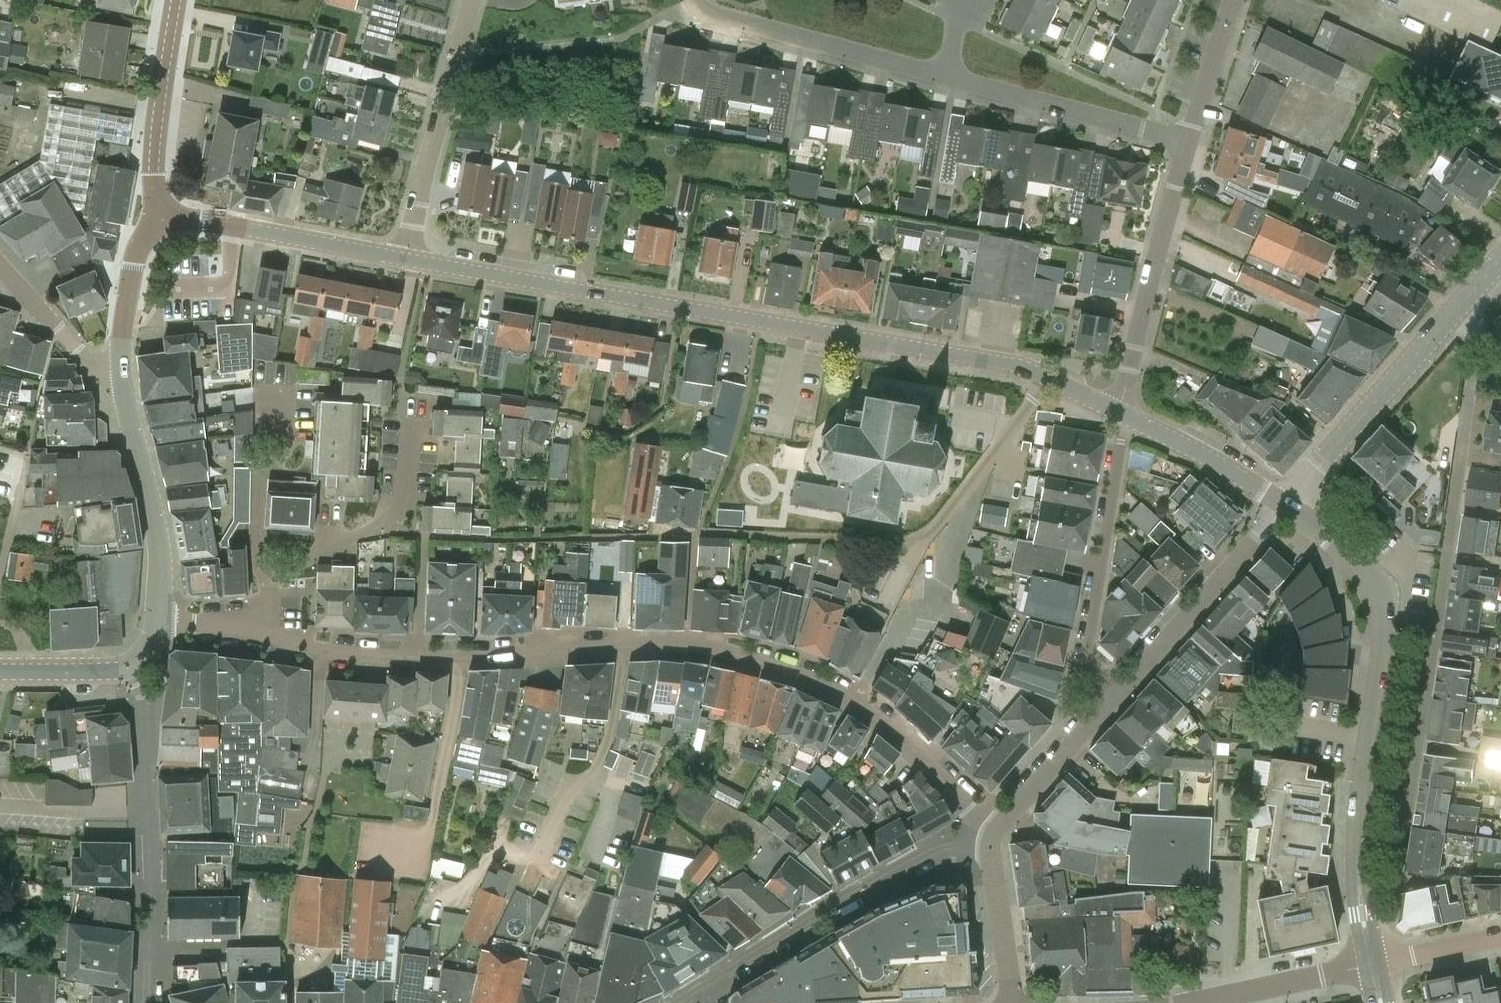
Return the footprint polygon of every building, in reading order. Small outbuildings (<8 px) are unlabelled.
[(98,7),(131,13),(134,0),(99,0),(98,7)] [(375,0),(358,0),(356,5),(373,9),(375,0)] [(402,6),(382,0),(375,0),(373,9),(366,35),(391,42),(392,43),(402,6)] [(1012,3),(1051,21),(1058,8),(1055,5),(1058,0),(1013,0),(1012,3)] [(1181,2),(1178,0),(1130,0),(1128,4),(1168,22),(1171,16),(1174,16),(1181,2)] [(1399,0),(1376,0),(1375,1),(1394,9),(1399,0)] [(1051,21),(1012,3),(1009,9),(1005,9),(998,24),(1038,42),(1042,34),(1045,35),(1051,21)] [(1168,22),(1128,4),(1122,17),(1124,19),(1121,27),(1161,45),(1168,31),(1165,28),(1168,22)] [(1384,78),(1397,49),(1326,17),(1315,41),(1331,48),(1328,53),(1384,78)] [(0,25),(0,36),(12,39),(16,22),(1,19),(0,25)] [(1067,29),(1077,33),(1082,23),(1072,19),(1067,29)] [(120,79),(128,31),(88,25),(80,73),(120,79)] [(1083,36),(1095,41),(1092,39),(1097,30),(1088,26),(1083,36)] [(1154,60),(1161,45),(1121,27),(1118,34),(1114,34),(1108,47),(1148,66),(1151,59),(1154,60)] [(1077,33),(1067,29),(1063,37),(1072,42),(1077,33)] [(1342,65),(1324,56),(1267,29),(1253,57),(1259,60),(1252,75),(1255,77),(1237,114),(1266,128),(1285,89),(1291,76),(1328,94),(1342,65)] [(316,30),(312,44),(329,49),(333,34),(316,30)] [(277,51),(280,35),(258,31),(257,37),(234,32),(227,66),(257,71),(261,48),(277,51)] [(391,42),(366,35),(362,50),(387,57),(391,42)] [(1076,50),(1087,56),(1095,41),(1083,36),(1076,50)] [(1488,51),(1466,40),(1465,42),(1449,77),(1450,78),(1500,102),(1500,56),(1488,51)] [(5,69),(10,46),(0,44),(0,68),(5,69)] [(658,82),(680,86),(687,48),(663,44),(661,56),(648,54),(640,101),(654,104),(658,82)] [(23,65),(26,47),(13,45),(10,62),(23,65)] [(687,48),(680,86),(703,90),(698,117),(712,120),(720,72),(707,70),(711,50),(694,47),(694,50),(687,48)] [(1148,66),(1108,47),(1102,61),(1104,63),(1100,72),(1140,90),(1148,74),(1145,72),(1148,66)] [(340,83),(349,85),(349,83),(358,86),(360,81),(361,81),(365,67),(333,59),(329,72),(342,76),(340,83)] [(729,100),(751,104),(758,67),(734,63),(732,75),(720,72),(712,120),(725,122),(729,100)] [(758,67),(751,104),(774,108),(769,136),(771,136),(783,138),(791,93),(778,90),(782,68),(765,65),(764,68),(758,67)] [(16,87),(0,83),(0,104),(12,106),(16,87)] [(361,110),(389,117),(395,96),(367,88),(358,86),(349,83),(349,85),(345,98),(363,103),(361,110)] [(827,143),(830,126),(836,89),(813,85),(811,96),(798,94),(789,141),(804,144),(804,139),(827,143)] [(836,89),(830,126),(852,130),(847,157),(861,160),(869,113),(857,110),(860,90),(843,87),(843,90),(836,89)] [(107,111),(108,99),(89,96),(88,109),(107,111)] [(249,110),(287,118),(290,105),(252,96),(249,110)] [(878,141),(901,144),(907,107),(884,103),(882,115),(869,113),(861,160),(875,162),(878,141)] [(12,106),(0,104),(0,116),(33,123),(36,111),(12,106)] [(85,208),(89,186),(94,187),(99,165),(123,169),(124,161),(128,162),(131,147),(128,147),(133,119),(50,105),(41,161),(0,185),(0,228),(25,213),(20,204),(54,183),(72,213),(85,208)] [(907,107),(901,144),(923,148),(918,176),(933,178),(941,131),(928,129),(931,109),(914,106),(914,108),(907,107)] [(389,117),(361,110),(359,117),(348,114),(345,122),(335,119),(334,123),(313,118),(308,136),(356,149),(358,139),(382,145),(389,117)] [(498,131),(501,115),(478,110),(475,127),(498,131)] [(210,161),(250,169),(259,121),(219,114),(210,161)] [(957,162),(979,166),(986,129),(962,125),(960,137),(947,134),(939,182),(953,184),(957,162)] [(703,141),(705,130),(689,127),(687,139),(703,141)] [(986,129),(979,166),(1002,170),(997,198),(1010,200),(1019,154),(1006,152),(1010,130),(993,127),(992,130),(986,129)] [(1224,145),(1225,145),(1223,153),(1279,169),(1283,157),(1267,152),(1266,153),(1259,151),(1263,139),(1230,129),(1229,131),(1228,130),(1224,132),(1221,141),(1224,145)] [(492,138),(476,135),(474,150),(490,153),(492,138)] [(781,149),(783,138),(771,136),(769,147),(781,149)] [(1500,173),(1464,150),(1449,141),(1440,156),(1454,165),(1442,184),(1431,177),(1423,190),(1447,206),(1454,195),(1476,209),(1486,194),(1487,195),(1491,189),(1490,187),(1500,173)] [(1028,181),(1050,185),(1057,148),(1033,143),(1031,156),(1019,154),(1010,200),(1024,203),(1028,181)] [(1057,148),(1050,185),(1073,189),(1068,216),(1082,219),(1086,196),(1090,174),(1077,171),(1081,149),(1064,146),(1063,149),(1057,148)] [(1344,151),(1342,150),(1339,149),(1333,146),(1333,148),(1327,160),(1327,161),(1337,166),(1344,151)] [(314,174),(318,156),(304,153),(296,176),(297,177),(308,180),(310,173),(314,174)] [(1276,182),(1279,169),(1223,153),(1220,160),(1219,160),(1215,161),(1212,171),(1215,174),(1216,174),(1215,176),(1248,186),(1253,172),(1260,174),(1259,177),(1276,182)] [(1363,177),(1369,166),(1345,154),(1339,165),(1363,177)] [(1102,176),(1090,174),(1086,196),(1138,205),(1145,166),(1105,159),(1102,176)] [(1322,159),(1301,203),(1404,251),(1408,243),(1420,218),(1424,209),(1421,208),(1407,198),(1363,178),(1339,167),(1337,166),(1327,161),(1322,159)] [(247,181),(250,169),(210,161),(205,186),(233,191),(245,194),(247,181)] [(482,218),(492,166),(466,161),(458,209),(483,214),(482,218)] [(560,237),(569,184),(544,180),(547,165),(535,163),(528,201),(540,204),(536,228),(561,232),(560,237)] [(95,237),(117,241),(120,224),(125,225),(135,171),(123,169),(99,165),(94,187),(89,186),(85,208),(83,222),(90,231),(95,237)] [(492,166),(482,218),(508,223),(512,199),(524,201),(529,172),(517,170),(516,175),(491,171),(492,166)] [(791,188),(822,189),(822,171),(792,170),(791,188)] [(294,189),(297,177),(277,173),(274,186),(294,189)] [(276,217),(283,187),(247,181),(245,194),(233,191),(229,209),(276,217)] [(300,200),(320,205),(317,215),(353,226),(363,190),(326,181),(324,188),(305,183),(300,200)] [(570,184),(569,184),(560,237),(586,241),(593,199),(605,201),(608,183),(596,181),(594,194),(569,189),(570,184)] [(692,214),(698,186),(681,182),(676,210),(692,214)] [(85,235),(85,234),(90,231),(83,222),(85,208),(72,213),(54,183),(20,204),(25,213),(0,228),(0,233),(24,260),(34,254),(38,260),(49,253),(51,256),(52,255),(85,235)] [(900,196),(899,205),(930,208),(932,186),(917,185),(916,197),(900,196)] [(1317,284),(1334,248),(1267,217),(1269,213),(1264,211),(1268,195),(1248,189),(1245,201),(1237,198),(1224,225),(1232,229),(1255,239),(1249,253),(1317,284)] [(751,229),(771,232),(775,203),(755,200),(751,229)] [(1107,206),(1088,203),(1081,240),(1101,244),(1107,206)] [(845,218),(846,209),(825,206),(824,215),(845,218)] [(1005,231),(1008,211),(981,207),(977,226),(1005,231)] [(674,233),(671,232),(674,216),(655,213),(653,229),(640,227),(634,260),(639,261),(641,264),(647,265),(650,263),(669,266),(674,233)] [(1428,227),(1420,218),(1408,243),(1419,249),(1417,251),(1437,268),(1447,257),(1450,261),(1463,246),(1440,226),(1429,238),(1423,234),(1428,227)] [(890,242),(893,223),(878,220),(875,239),(890,242)] [(923,240),(923,238),(925,226),(896,221),(894,235),(923,240)] [(937,227),(925,226),(923,238),(939,241),(941,229),(937,228),(937,227)] [(737,245),(735,244),(738,230),(723,227),(720,242),(705,239),(699,271),(703,272),(705,275),(714,277),(717,274),(731,277),(737,245)] [(946,229),(943,245),(976,250),(979,234),(946,229)] [(90,231),(85,234),(85,235),(52,255),(63,285),(78,279),(100,270),(99,269),(96,271),(93,259),(93,258),(91,258),(95,237),(90,231)] [(969,296),(979,297),(1052,310),(1057,283),(1034,279),(1036,264),(1040,245),(980,234),(969,296)] [(117,241),(95,237),(91,258),(93,258),(93,259),(114,262),(118,241),(117,241)] [(794,237),(792,247),(814,251),(815,240),(794,237)] [(841,308),(847,271),(834,269),(836,255),(819,253),(811,303),(826,306),(829,309),(835,310),(839,308),(841,308)] [(1125,301),(1132,263),(1096,256),(1092,278),(1087,276),(1084,293),(1089,294),(1125,301)] [(863,259),(861,273),(847,271),(841,308),(843,309),(845,312),(852,313),(855,311),(871,314),(880,262),(863,259)] [(1170,284),(1224,309),(1234,287),(1180,263),(1170,284)] [(1064,269),(1036,264),(1034,279),(1057,283),(1062,284),(1064,269)] [(1322,300),(1244,264),(1236,281),(1313,317),(1322,300)] [(793,308),(800,270),(771,265),(764,303),(793,308)] [(255,298),(269,300),(267,314),(281,316),(284,295),(279,294),(283,273),(261,268),(255,298)] [(70,318),(107,302),(101,287),(106,285),(100,270),(78,279),(63,285),(58,287),(70,318)] [(1400,332),(1428,298),(1386,272),(1363,309),(1400,332)] [(882,319),(908,324),(914,288),(900,285),(902,275),(891,273),(888,283),(882,319)] [(318,317),(320,308),(324,281),(298,276),(292,313),(311,317),(311,316),(318,317)] [(928,327),(934,291),(936,281),(924,278),(922,289),(914,288),(908,324),(908,323),(928,326),(928,327)] [(320,308),(345,313),(350,285),(324,281),(320,308)] [(934,291),(928,327),(954,331),(960,296),(959,295),(961,285),(949,283),(948,294),(934,291)] [(345,313),(370,317),(375,290),(350,285),(345,313)] [(396,322),(401,295),(375,290),(370,317),(396,322)] [(426,349),(452,354),(460,309),(444,306),(444,302),(431,299),(430,303),(428,303),(423,333),(429,334),(426,349)] [(14,332),(19,313),(0,308),(0,364),(42,375),(51,342),(14,332)] [(1071,320),(1080,322),(1075,350),(1104,355),(1110,320),(1087,316),(1088,311),(1073,309),(1071,320)] [(496,346),(510,349),(509,352),(512,353),(514,357),(520,358),(523,355),(527,355),(530,342),(528,342),(532,318),(502,313),(496,346)] [(311,317),(309,328),(323,330),(325,319),(318,317),(311,316),(311,317)] [(1328,355),(1331,357),(1367,374),(1393,340),(1345,316),(1335,338),(1328,355)] [(216,325),(216,321),(194,322),(195,334),(204,333),(217,332),(216,325)] [(572,353),(577,326),(551,322),(547,349),(559,351),(557,362),(564,363),(564,362),(570,363),(572,353)] [(216,325),(220,374),(252,368),(252,323),(216,325)] [(373,340),(375,328),(362,326),(359,337),(373,340)] [(587,356),(598,358),(603,331),(577,326),(572,353),(570,363),(578,365),(585,366),(587,356)] [(323,330),(309,328),(307,339),(320,341),(323,330)] [(622,371),(624,362),(628,335),(603,331),(598,358),(613,360),(611,370),(622,371)] [(138,358),(143,404),(193,398),(191,378),(189,352),(206,350),(204,333),(195,334),(163,338),(165,354),(138,358)] [(654,340),(628,335),(624,362),(650,367),(647,380),(662,383),(666,361),(651,358),(654,340)] [(371,351),(373,340),(359,337),(357,349),(371,351)] [(1331,357),(1328,355),(1287,338),(1279,357),(1308,370),(1315,376),(1297,400),(1327,422),(1365,375),(1329,359),(1331,357)] [(713,385),(719,350),(707,348),(703,343),(695,341),(691,345),(690,345),(684,380),(698,383),(695,400),(711,403),(714,385),(713,385)] [(456,361),(481,365),(484,351),(472,349),(459,347),(456,361)] [(45,395),(84,393),(80,377),(77,377),(75,365),(67,366),(66,360),(50,360),(45,380),(43,395),(45,395)] [(578,365),(570,363),(564,362),(564,363),(562,374),(576,376),(578,365)] [(406,370),(404,382),(419,384),(421,372),(406,370)] [(21,393),(24,378),(2,373),(0,381),(0,402),(11,405),(13,392),(21,393)] [(574,387),(576,376),(562,374),(560,385),(574,387)] [(1281,476),(1311,442),(1294,426),(1294,427),(1277,412),(1284,403),(1215,376),(1196,400),(1242,439),(1241,440),(1264,461),(1264,460),(1281,476)] [(342,394),(341,403),(369,405),(389,406),(391,381),(342,379),(342,394)] [(713,417),(736,423),(745,386),(722,381),(713,417)] [(454,390),(417,385),(416,392),(453,397),(454,390)] [(827,478),(830,479),(838,480),(836,496),(831,495),(828,511),(864,518),(896,524),(900,501),(907,502),(908,498),(912,499),(913,493),(926,496),(940,482),(944,458),(935,442),(930,441),(933,424),(916,421),(919,406),(905,403),(906,396),(893,394),(879,391),(878,399),(864,396),(862,413),(854,411),(854,410),(845,409),(844,417),(845,417),(844,426),(836,424),(822,438),(818,461),(827,478)] [(66,422),(94,420),(94,401),(90,393),(84,393),(45,395),(45,421),(66,420),(66,422)] [(316,402),(321,402),(341,403),(342,394),(316,393),(316,402)] [(502,394),(499,413),(524,417),(526,398),(527,397),(502,394)] [(193,398),(143,404),(149,427),(193,421),(196,420),(196,419),(194,398),(193,398)] [(557,403),(526,398),(524,417),(555,421),(557,403)] [(368,429),(369,405),(341,403),(321,402),(320,426),(368,429)] [(1491,409),(1484,450),(1500,453),(1500,411),(1491,409)] [(1061,423),(1062,414),(1037,410),(1036,419),(1061,423)] [(234,438),(241,437),(252,436),(253,411),(252,411),(231,414),(234,438)] [(434,432),(454,434),(482,435),(481,438),(494,439),(494,430),(482,429),(483,414),(435,411),(434,432)] [(728,451),(736,423),(713,417),(708,416),(698,446),(703,447),(723,453),(727,454),(728,451)] [(502,456),(527,456),(528,417),(503,417),(502,456)] [(66,420),(45,421),(46,436),(68,434),(68,446),(95,445),(106,445),(106,425),(100,421),(94,421),(94,420),(66,422),(66,420)] [(154,445),(203,439),(203,438),(211,437),(210,426),(194,428),(193,421),(149,427),(154,445)] [(367,453),(368,429),(320,426),(318,450),(367,453)] [(1047,427),(1043,447),(1100,459),(1104,438),(1047,427)] [(1396,472),(1412,455),(1380,427),(1352,459),(1383,487),(1402,504),(1415,489),(1396,472)] [(481,438),(482,435),(454,434),(454,441),(455,441),(455,453),(481,454),(481,438)] [(251,464),(252,437),(252,436),(241,437),(240,464),(251,464)] [(203,439),(154,445),(155,447),(155,448),(165,486),(209,479),(203,439)] [(554,441),(549,475),(566,478),(571,444),(554,441)] [(1030,451),(1031,442),(1022,441),(1021,450),(1030,451)] [(650,519),(656,485),(661,448),(636,444),(625,515),(650,519)] [(720,472),(723,453),(703,447),(700,469),(720,472)] [(1096,482),(1096,479),(1100,459),(1043,447),(1038,470),(1096,482)] [(35,508),(43,508),(57,507),(57,506),(82,504),(133,497),(124,470),(119,470),(119,456),(115,452),(69,454),(57,455),(56,455),(46,455),(46,449),(32,450),(28,473),(41,473),(42,488),(34,488),(35,508)] [(317,475),(326,475),(365,476),(367,453),(318,450),(317,475)] [(1155,456),(1131,450),(1128,468),(1151,474),(1155,456)] [(455,453),(454,472),(473,473),(480,474),(481,454),(455,453)] [(239,524),(250,524),(250,515),(251,470),(240,469),(239,524)] [(1471,471),(1466,505),(1499,509),(1500,497),(1500,475),(1471,471)] [(448,472),(447,490),(472,491),(473,473),(454,472),(448,472)] [(1181,484),(1229,526),(1240,513),(1203,480),(1199,484),(1189,474),(1181,484)] [(373,476),(365,476),(326,475),(325,494),(335,495),(334,500),(372,501),(373,476)] [(1094,488),(1037,477),(1032,499),(1090,510),(1094,488)] [(289,529),(292,484),(268,482),(265,528),(289,529)] [(313,531),(315,485),(292,484),(289,529),(296,530),(296,534),(309,535),(309,531),(313,531)] [(1169,498),(1179,507),(1175,512),(1213,545),(1229,526),(1181,484),(1169,498)] [(209,493),(206,485),(167,489),(179,561),(181,561),(218,559),(217,554),(223,548),(222,542),(215,543),(212,525),(219,525),(219,520),(211,514),(210,510),(212,510),(211,509),(220,508),(218,493),(209,493)] [(650,519),(650,521),(697,527),(703,492),(656,485),(650,519)] [(447,490),(446,507),(471,509),(472,491),(447,490)] [(117,550),(142,546),(135,498),(73,506),(78,536),(73,537),(75,552),(93,553),(117,550)] [(1086,532),(1090,510),(1032,499),(1028,520),(1086,532)] [(1005,526),(1008,508),(982,504),(979,522),(1005,526)] [(471,527),(471,509),(446,507),(423,506),(422,531),(470,534),(470,535),(490,536),(490,528),(471,527)] [(1146,562),(1177,590),(1178,591),(1200,566),(1179,548),(1181,545),(1172,537),(1175,534),(1153,514),(1140,529),(1160,546),(1146,562)] [(1494,556),(1499,524),(1491,522),(1491,521),(1464,516),(1458,551),(1486,556),(1486,555),(1494,556)] [(1081,554),(1086,532),(1028,520),(1024,542),(1065,550),(1081,554)] [(1166,602),(1177,590),(1146,562),(1134,551),(1116,534),(1111,571),(1123,582),(1107,600),(1103,627),(1109,634),(1100,644),(1116,659),(1154,616),(1150,612),(1162,598),(1166,602)] [(698,536),(697,566),(729,567),(730,537),(698,536)] [(1065,550),(1024,542),(1015,540),(1008,573),(1031,578),(1031,576),(1058,582),(1065,550)] [(633,573),(634,541),(620,541),(618,572),(633,573)] [(683,630),(689,543),(660,542),(658,574),(637,573),(634,629),(683,630)] [(966,559),(983,563),(986,549),(969,545),(966,559)] [(218,559),(181,561),(184,594),(191,600),(248,596),(246,547),(229,548),(230,565),(219,566),(218,559)] [(1274,588),(1284,577),(1291,569),(1270,549),(1250,571),(1272,590),(1274,588)] [(137,613),(142,551),(100,556),(101,560),(74,563),(78,607),(50,610),(51,649),(93,646),(97,641),(96,611),(105,611),(107,611),(108,615),(137,613)] [(33,583),(35,569),(48,572),(50,557),(37,556),(11,552),(7,579),(33,583)] [(586,594),(587,584),(588,554),(566,552),(565,565),(553,564),(552,581),(547,581),(543,627),(546,628),(548,631),(553,631),(557,628),(559,628),(560,624),(583,626),(584,623),(586,594)] [(794,562),(788,585),(807,590),(812,567),(794,562)] [(1284,577),(1274,588),(1272,590),(1279,596),(1284,591),(1295,609),(1304,629),(1310,650),(1309,669),(1307,684),(1301,683),(1299,683),(1298,687),(1296,692),(1294,697),(1346,705),(1349,669),(1348,669),(1345,668),(1347,641),(1345,641),(1342,641),(1338,613),(1334,613),(1326,586),(1321,588),(1308,562),(1290,582),(1284,577)] [(380,573),(378,631),(406,632),(407,618),(413,618),(414,580),(396,580),(395,599),(391,599),(393,573),(390,573),(390,563),(377,563),(377,573),(380,573)] [(472,634),(475,565),(429,563),(426,633),(472,634)] [(509,572),(521,572),(522,563),(509,563),(509,572)] [(1456,565),(1451,596),(1483,601),(1484,601),(1485,595),(1498,597),(1500,578),(1487,576),(1488,570),(1456,565)] [(317,586),(353,587),(354,568),(331,567),(331,566),(317,566),(317,586)] [(740,633),(767,640),(780,592),(781,588),(780,588),(783,571),(763,567),(759,583),(749,580),(744,599),(748,600),(740,633)] [(495,587),(508,588),(509,572),(496,571),(495,587)] [(521,572),(509,572),(508,588),(520,588),(521,572)] [(358,631),(378,631),(380,573),(377,573),(369,573),(368,599),(358,599),(358,631)] [(1071,627),(1078,587),(1064,584),(1064,583),(1058,582),(1031,576),(1031,578),(1022,614),(1071,627)] [(1245,577),(1221,604),(1233,615),(1243,605),(1253,614),(1268,598),(1245,577)] [(828,657),(829,658),(840,627),(838,626),(844,607),(851,585),(839,581),(836,588),(813,581),(807,598),(811,599),(797,647),(827,660),(828,657)] [(317,586),(317,606),(353,607),(354,590),(353,590),(353,587),(317,586)] [(737,634),(739,596),(728,595),(728,591),(694,590),(692,630),(737,634)] [(804,597),(780,592),(767,640),(793,646),(804,597)] [(615,625),(617,596),(586,594),(584,623),(615,625)] [(481,634),(506,633),(508,596),(483,595),(481,634)] [(1498,597),(1485,595),(1484,601),(1483,601),(1482,610),(1499,612),(1500,602),(1497,602),(1498,597)] [(533,597),(508,596),(506,633),(532,632),(533,597)] [(979,609),(959,596),(958,607),(975,618),(979,609)] [(1482,610),(1483,601),(1451,596),(1447,627),(1479,632),(1480,624),(1496,627),(1499,612),(1482,610)] [(1221,604),(1201,626),(1224,646),(1253,614),(1243,605),(1233,615),(1221,604)] [(353,607),(317,606),(316,626),(353,627),(353,607)] [(965,694),(975,701),(986,675),(1010,623),(979,609),(962,647),(963,648),(961,652),(934,640),(926,657),(918,653),(913,661),(894,658),(890,666),(887,664),(872,687),(897,704),(896,706),(933,739),(965,694)] [(843,628),(840,627),(829,658),(831,659),(829,664),(858,678),(881,635),(847,618),(843,628)] [(1028,620),(1012,654),(1063,664),(1070,630),(1042,623),(1042,624),(1028,620)] [(1201,626),(1190,639),(1219,665),(1219,673),(1252,676),(1253,661),(1242,661),(1231,652),(1224,646),(1201,626)] [(1496,658),(1499,638),(1446,630),(1443,650),(1496,658)] [(1186,703),(1219,665),(1190,639),(1183,646),(1156,676),(1186,703)] [(162,725),(200,725),(200,724),(218,725),(218,722),(216,658),(216,655),(175,651),(171,655),(162,725)] [(1062,666),(1063,664),(1012,654),(1000,680),(1056,696),(1063,666),(1062,666)] [(1435,698),(1467,702),(1467,701),(1472,672),(1473,662),(1442,657),(1440,667),(1435,698)] [(216,658),(218,722),(260,722),(260,702),(263,702),(262,662),(216,658)] [(651,702),(659,662),(631,662),(617,737),(627,739),(631,719),(626,718),(628,710),(649,714),(651,702)] [(676,706),(677,706),(684,663),(663,662),(659,662),(651,702),(676,706)] [(614,663),(590,664),(583,725),(607,727),(614,663)] [(706,666),(684,663),(677,706),(673,727),(696,732),(701,710),(698,709),(706,666)] [(560,724),(583,725),(590,664),(567,665),(560,724)] [(726,710),(724,719),(734,673),(733,672),(733,673),(710,667),(703,705),(726,710)] [(488,731),(490,721),(494,704),(491,703),(492,699),(495,700),(500,671),(500,670),(471,671),(459,740),(458,740),(452,765),(478,771),(476,781),(506,787),(509,769),(500,767),(500,769),(491,767),(495,752),(484,750),(488,731)] [(521,670),(500,671),(495,700),(492,699),(491,703),(494,704),(490,721),(497,723),(497,725),(510,728),(511,725),(521,670)] [(445,710),(447,675),(418,673),(418,679),(388,677),(388,686),(327,682),(325,717),(386,721),(387,712),(415,714),(416,708),(445,710)] [(757,678),(734,673),(724,719),(747,725),(757,678)] [(1000,680),(986,675),(975,701),(1010,729),(999,744),(974,777),(990,791),(1051,722),(1050,722),(1056,696),(1000,680)] [(1153,678),(1135,699),(1162,724),(1163,723),(1165,725),(1183,705),(1153,678)] [(776,735),(795,690),(795,689),(761,680),(750,727),(767,732),(776,735)] [(556,714),(560,690),(557,689),(556,692),(527,687),(524,705),(525,705),(509,757),(537,767),(554,713),(556,714)] [(797,749),(798,750),(820,702),(795,690),(776,735),(766,759),(789,769),(797,749)] [(1240,693),(1217,691),(1217,706),(1239,708),(1240,693)] [(1467,701),(1467,702),(1435,698),(1429,739),(1461,744),(1463,729),(1474,731),(1478,703),(1467,701)] [(1162,724),(1135,699),(1114,723),(1142,749),(1140,747),(1154,732),(1162,724)] [(838,710),(820,702),(798,750),(813,756),(815,750),(821,752),(838,710)] [(86,708),(46,713),(50,758),(79,753),(78,749),(92,748),(92,745),(130,742),(129,724),(121,713),(87,717),(86,708)] [(1234,708),(1233,722),(1255,724),(1256,710),(1234,708)] [(942,748),(954,758),(980,727),(961,711),(951,725),(956,729),(942,748)] [(850,758),(868,730),(847,716),(829,744),(830,744),(826,750),(834,755),(837,749),(850,758)] [(692,751),(699,753),(708,719),(700,717),(692,751)] [(218,777),(219,792),(239,792),(257,793),(260,722),(218,722),(218,725),(219,725),(218,748),(218,777)] [(1141,750),(1142,749),(1114,723),(1090,750),(1117,775),(1134,757),(1143,766),(1144,766),(1144,765),(1150,759),(1141,750)] [(161,764),(201,765),(202,748),(218,748),(219,725),(218,725),(200,724),(200,725),(162,725),(159,764),(161,764)] [(997,742),(980,727),(954,758),(972,775),(997,742)] [(670,747),(672,733),(646,729),(644,743),(660,745),(670,747)] [(1150,759),(1144,765),(1150,771),(1153,767),(1170,769),(1171,757),(1162,756),(1170,747),(1154,732),(1140,747),(1142,749),(1141,750),(1150,759)] [(858,787),(866,794),(875,784),(883,774),(900,754),(876,735),(864,757),(875,767),(858,787)] [(398,736),(392,765),(427,772),(433,743),(398,736)] [(1481,751),(1500,753),(1500,739),(1483,736),(1481,751)] [(78,749),(79,753),(80,767),(91,766),(92,784),(133,780),(131,753),(130,742),(92,745),(92,748),(78,749)] [(648,776),(660,745),(644,743),(642,750),(633,771),(648,776)] [(218,748),(202,748),(201,765),(161,764),(162,778),(206,775),(206,776),(218,777),(218,748)] [(1252,750),(1238,749),(1237,758),(1251,759),(1252,750)] [(614,770),(621,754),(612,750),(605,766),(614,770)] [(1481,751),(1479,764),(1500,768),(1500,753),(1481,751)] [(1427,755),(1422,785),(1453,789),(1455,776),(1470,779),(1473,761),(1457,759),(1458,759),(1427,755)] [(1213,784),(1213,758),(1182,757),(1182,784),(1213,784)] [(1264,878),(1279,880),(1300,883),(1302,891),(1313,889),(1316,872),(1325,874),(1328,855),(1327,854),(1329,844),(1325,843),(1328,824),(1329,813),(1326,813),(1328,794),(1329,783),(1326,783),(1326,781),(1305,778),(1306,765),(1311,766),(1311,764),(1271,758),(1264,804),(1274,805),(1264,878)] [(421,800),(427,772),(392,765),(387,793),(421,800)] [(818,798),(833,780),(816,765),(804,785),(808,789),(818,798)] [(887,794),(875,784),(866,794),(879,806),(889,799),(899,817),(913,843),(954,820),(943,798),(941,799),(918,772),(902,785),(911,801),(904,805),(896,789),(887,794)] [(1058,839),(1094,798),(1068,774),(1056,787),(1057,788),(1033,813),(1034,821),(1055,839),(1057,837),(1058,839)] [(219,793),(219,792),(218,777),(206,776),(206,775),(162,778),(160,778),(163,833),(208,830),(208,841),(212,841),(233,843),(237,794),(219,793)] [(525,810),(536,783),(517,775),(499,812),(520,821),(525,810)] [(46,779),(45,805),(92,806),(93,789),(80,788),(58,780),(46,779)] [(860,829),(864,836),(878,862),(913,843),(899,817),(889,799),(879,806),(870,811),(849,792),(834,779),(833,780),(818,798),(841,817),(840,818),(841,818),(855,831),(860,829)] [(763,889),(789,910),(791,912),(802,898),(808,903),(831,891),(824,885),(793,859),(789,857),(795,850),(783,841),(762,824),(761,823),(680,780),(669,805),(697,825),(700,822),(749,857),(742,865),(747,869),(743,873),(763,889)] [(713,795),(740,807),(747,793),(719,781),(713,795)] [(1174,807),(1175,782),(1161,782),(1161,807),(1174,807)] [(1422,785),(1418,810),(1449,814),(1449,811),(1453,789),(1422,785)] [(809,826),(820,836),(823,838),(841,818),(840,818),(841,817),(818,798),(808,789),(795,805),(813,821),(809,826)] [(642,818),(645,794),(625,791),(622,816),(642,818)] [(257,793),(239,792),(236,822),(256,824),(257,812),(276,814),(277,796),(257,793)] [(1095,797),(1094,798),(1058,839),(1052,843),(1045,844),(1049,870),(1061,868),(1094,876),(1097,854),(1128,855),(1129,831),(1117,828),(1120,812),(1112,811),(1115,801),(1095,797)] [(427,821),(429,809),(406,805),(403,818),(427,821)] [(776,808),(762,824),(783,841),(791,832),(796,825),(776,808)] [(1418,810),(1415,827),(1446,832),(1446,830),(1449,814),(1418,810)] [(1480,816),(1449,811),(1449,814),(1446,830),(1477,834),(1480,816)] [(1130,814),(1129,831),(1128,855),(1127,884),(1208,888),(1211,818),(1130,814)] [(879,863),(878,862),(864,836),(860,829),(855,831),(841,818),(823,838),(820,836),(816,841),(821,850),(818,852),(833,880),(836,885),(879,863)] [(1446,830),(1446,832),(1415,827),(1408,870),(1439,875),(1444,850),(1449,851),(1449,853),(1474,856),(1477,834),(1446,830)] [(631,843),(645,848),(649,836),(635,832),(631,843)] [(96,886),(131,887),(131,843),(126,843),(126,835),(111,835),(111,843),(81,842),(81,858),(72,858),(72,877),(51,876),(51,887),(96,895),(96,886)] [(196,888),(196,864),(206,864),(206,863),(205,855),(222,855),(232,855),(233,855),(234,843),(233,843),(212,841),(208,841),(167,841),(168,889),(196,888)] [(1010,845),(1015,875),(1049,870),(1045,844),(1044,844),(1033,841),(1015,844),(1010,845)] [(799,854),(793,859),(824,885),(833,880),(818,852),(813,843),(810,846),(799,854)] [(697,887),(721,857),(706,844),(682,873),(697,887)] [(655,884),(662,852),(631,845),(622,882),(653,890),(655,884)] [(196,864),(196,888),(231,888),(232,855),(222,855),(222,864),(206,863),(206,864),(196,864)] [(222,864),(222,855),(205,855),(206,863),(222,864)] [(442,879),(444,871),(461,876),(464,864),(445,859),(434,856),(430,876),(442,879)] [(719,888),(727,896),(761,928),(789,910),(763,889),(743,873),(747,869),(742,865),(739,862),(736,867),(724,857),(708,878),(719,888)] [(66,867),(50,865),(50,875),(66,875),(66,867)] [(490,893),(506,898),(505,899),(506,900),(519,872),(502,865),(490,893)] [(1050,873),(1049,870),(1015,875),(1020,906),(1026,905),(1042,902),(1054,901),(1054,902),(1068,901),(1063,871),(1050,873)] [(528,960),(516,1002),(557,1002),(568,963),(563,962),(567,948),(592,891),(594,886),(567,873),(550,911),(540,939),(535,938),(531,953),(530,953),(528,960)] [(344,932),(348,879),(297,875),(290,943),(343,949),(344,932)] [(0,876),(0,905),(7,906),(12,879),(0,876)] [(1461,902),(1464,901),(1468,918),(1481,916),(1500,912),(1500,884),(1474,884),(1472,877),(1455,876),(1461,902)] [(349,956),(385,959),(386,934),(391,881),(355,878),(350,932),(349,956)] [(688,901),(700,914),(727,896),(719,888),(708,878),(688,901)] [(917,891),(915,891),(915,892),(877,907),(832,930),(833,932),(794,955),(734,992),(730,995),(728,1000),(729,1002),(858,1002),(858,1001),(941,995),(944,995),(977,992),(974,952),(975,952),(974,950),(970,898),(964,899),(963,879),(933,885),(917,891)] [(1300,883),(1279,880),(1282,895),(1257,901),(1269,954),(1290,949),(1289,945),(1312,940),(1313,944),(1335,940),(1324,887),(1313,889),(1302,891),(1300,883)] [(653,892),(653,890),(622,882),(618,897),(610,930),(627,934),(622,954),(640,958),(636,942),(644,940),(644,938),(645,937),(647,925),(653,892)] [(655,884),(653,890),(653,892),(673,896),(675,889),(655,884)] [(485,947),(505,899),(506,898),(490,893),(479,889),(464,926),(460,936),(485,947)] [(528,960),(526,959),(531,937),(548,905),(516,890),(494,936),(488,952),(482,951),(478,973),(477,973),(470,1002),(516,1002),(528,960)] [(568,963),(557,1002),(591,1002),(598,970),(595,969),(599,955),(604,957),(610,930),(618,897),(592,891),(567,948),(563,962),(568,963)] [(1118,912),(1144,911),(1144,892),(1132,892),(1073,899),(1073,902),(1056,904),(1042,903),(1042,902),(1026,905),(1032,977),(1057,975),(1057,997),(1131,994),(1131,969),(1121,969),(1118,912)] [(78,919),(131,928),(130,902),(97,896),(97,897),(82,895),(78,919)] [(734,947),(761,928),(727,896),(700,914),(734,947)] [(168,938),(241,937),(240,897),(168,898),(168,938)] [(647,925),(645,937),(656,959),(649,963),(662,992),(663,993),(673,986),(726,952),(687,914),(677,920),(672,911),(658,919),(658,920),(647,925)] [(131,931),(131,928),(78,919),(77,925),(70,924),(70,925),(59,924),(58,948),(68,948),(67,977),(126,987),(126,988),(130,989),(133,932),(131,931)] [(404,953),(398,1002),(437,1002),(438,991),(442,969),(443,959),(454,949),(460,936),(464,926),(440,923),(440,925),(428,923),(427,929),(411,927),(406,937),(399,937),(397,952),(404,953)] [(662,992),(649,963),(656,959),(645,937),(644,938),(644,940),(636,942),(640,958),(622,954),(627,934),(610,930),(604,957),(593,1002),(636,1002),(662,992)] [(347,932),(344,932),(343,949),(342,958),(342,964),(331,964),(331,971),(335,972),(334,992),(345,992),(346,979),(347,979),(394,981),(397,952),(399,937),(399,934),(386,934),(385,959),(349,956),(350,932),(347,932)] [(227,962),(227,981),(236,979),(237,990),(231,991),(231,1002),(285,1002),(285,981),(281,981),(280,947),(227,948),(227,962)] [(175,980),(176,994),(224,984),(223,982),(227,981),(227,962),(172,963),(173,980),(175,980)] [(76,982),(56,979),(57,977),(16,969),(16,1002),(92,1002),(92,985),(76,982)] [(438,991),(437,1002),(470,1002),(477,973),(457,970),(455,973),(447,971),(448,969),(442,969),(438,991)] [(1485,990),(1482,976),(1456,982),(1455,976),(1428,982),(1432,1001),(1433,1001),(1434,1002),(1500,1002),(1500,987),(1485,990)] [(347,979),(346,979),(345,992),(334,992),(296,992),(296,1002),(344,1002),(347,979)] [(394,981),(347,979),(344,1002),(391,1002),(394,981)] [(224,984),(176,994),(170,995),(172,1002),(226,1002),(224,984)] [(92,1002),(128,1002),(128,992),(129,992),(92,985),(92,1002)]
